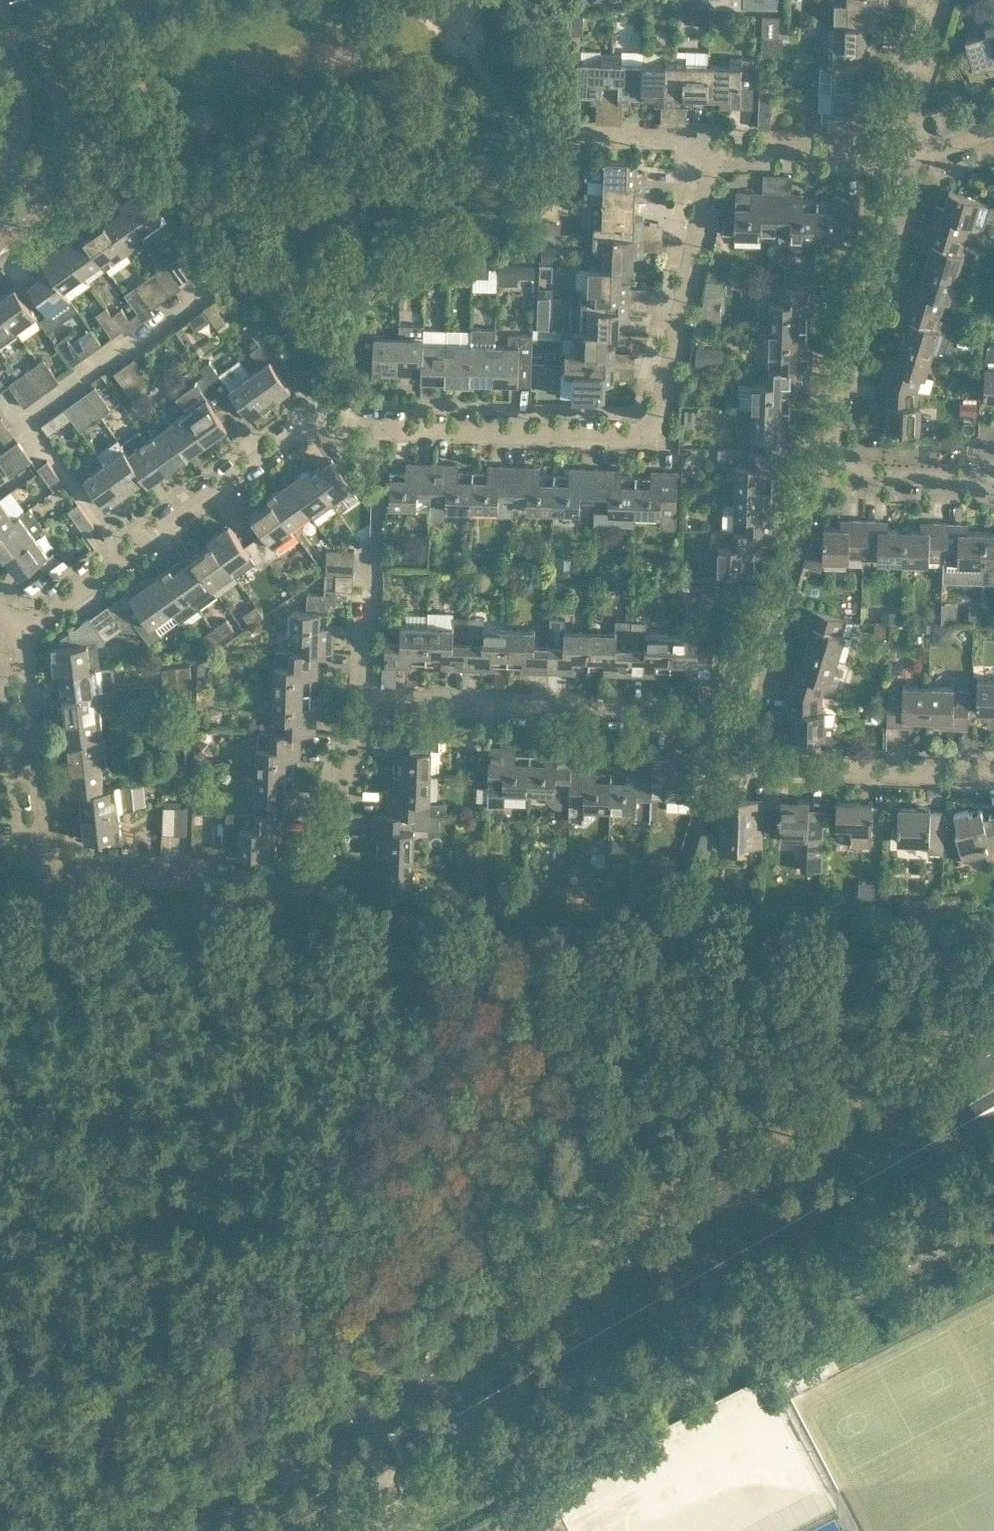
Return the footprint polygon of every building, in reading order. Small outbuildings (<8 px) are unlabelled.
[(836,23),(869,24),(869,26),(881,26),(881,25),(881,12),(889,12),(890,7),(890,1),(881,1),(881,0),(840,0),(840,3),(837,2),(836,23)] [(584,34),(585,9),(573,8),(572,33),(584,34)] [(791,10),(790,21),(802,21),(802,13),(799,10),(791,10)] [(688,12),(688,22),(710,23),(710,12),(688,12)] [(966,38),(974,65),(968,67),(971,79),(991,73),(993,72),(993,22),(986,24),(988,32),(966,38)] [(827,45),(826,56),(867,57),(868,49),(877,49),(877,38),(868,38),(869,26),(869,24),(836,23),(822,23),(821,45),(827,45)] [(762,38),(762,52),(783,52),(784,39),(779,39),(762,38)] [(708,98),(709,65),(709,50),(688,49),(688,55),(677,55),(675,105),(694,105),(695,97),(708,98)] [(566,81),(570,81),(578,81),(578,93),(592,94),(591,102),(602,102),(602,94),(611,94),(612,53),(602,52),(602,61),(582,60),(582,52),(567,52),(566,81)] [(630,95),(643,95),(644,63),(623,62),(623,53),(612,53),(611,94),(619,94),(619,103),(629,103),(630,95)] [(675,105),(677,55),(667,55),(666,63),(644,63),(643,95),(656,96),(656,104),(667,105),(675,105)] [(821,66),(820,88),(866,90),(866,76),(875,77),(876,66),(867,66),(867,57),(826,56),(826,67),(821,66)] [(709,65),(708,98),(721,98),(721,106),(731,107),(732,99),(739,99),(739,107),(754,108),(755,88),(755,84),(755,82),(756,58),(743,57),(731,57),(731,66),(709,65)] [(760,81),(758,121),(759,121),(771,122),(773,82),(760,81)] [(979,83),(970,87),(974,96),(983,92),(979,83)] [(866,90),(820,88),(820,110),(824,110),(824,122),(865,123),(865,114),(874,114),(874,103),(866,103),(866,90)] [(605,166),(604,179),(645,180),(645,170),(637,170),(637,156),(586,154),(586,166),(605,166)] [(585,190),(585,201),(636,202),(636,189),(644,190),(645,180),(604,179),(604,191),(585,190)] [(141,187),(120,203),(124,207),(125,207),(146,236),(152,244),(179,224),(165,205),(157,210),(141,187)] [(965,236),(969,222),(984,227),(992,202),(949,189),(942,212),(934,210),(930,225),(965,236)] [(723,233),(776,234),(777,193),(736,192),(735,217),(723,217),(723,233)] [(777,220),(776,234),(780,234),(779,236),(779,237),(780,238),(780,240),(786,235),(791,235),(817,236),(818,199),(803,199),(803,194),(792,193),(777,193),(777,219),(777,220)] [(818,199),(817,236),(838,236),(858,237),(859,195),(833,195),(833,200),(818,199)] [(594,223),(594,233),(635,235),(635,226),(643,226),(643,222),(643,216),(635,215),(636,202),(603,201),(603,203),(603,205),(603,223),(594,223)] [(105,221),(104,221),(125,251),(126,250),(146,236),(125,207),(124,207),(105,221)] [(104,221),(84,236),(106,266),(112,275),(132,260),(125,251),(104,221)] [(545,221),(545,230),(560,231),(560,225),(557,222),(545,221)] [(933,242),(926,265),(956,275),(964,250),(961,249),(965,236),(930,225),(925,240),(933,242)] [(81,231),(63,244),(84,274),(88,280),(106,266),(84,236),(81,231)] [(589,264),(589,265),(633,267),(634,254),(642,254),(643,243),(634,243),(635,235),(594,233),(593,244),(602,244),(601,264),(589,264)] [(63,244),(43,258),(50,268),(64,288),(71,297),(90,283),(88,280),(84,274),(63,244)] [(542,248),(542,263),(560,264),(560,249),(542,248)] [(176,256),(166,263),(182,286),(192,278),(176,256)] [(426,262),(425,275),(440,275),(440,262),(426,262)] [(194,272),(203,284),(208,284),(210,284),(213,283),(215,283),(217,282),(219,281),(207,263),(194,272)] [(799,264),(799,278),(810,278),(811,264),(799,264)] [(474,277),(474,265),(456,265),(456,284),(470,284),(470,277),(474,277)] [(488,265),(474,265),(474,277),(488,277),(488,265)] [(519,265),(519,277),(535,277),(536,265),(519,265)] [(580,286),(580,297),(620,299),(621,290),(629,290),(629,282),(633,282),(633,267),(589,265),(588,286),(580,286)] [(911,286),(906,301),(941,312),(945,298),(949,299),(956,275),(926,265),(918,289),(911,286)] [(707,279),(729,279),(729,268),(709,267),(707,279)] [(49,269),(30,283),(42,299),(50,311),(40,319),(48,331),(79,308),(71,298),(71,297),(64,288),(50,268),(49,269)] [(763,269),(763,281),(774,281),(775,269),(763,269)] [(156,270),(146,277),(162,300),(172,293),(156,270)] [(146,277),(127,291),(146,319),(156,312),(153,307),(162,300),(146,277)] [(17,329),(37,314),(16,285),(0,296),(0,305),(17,329)] [(771,301),(770,327),(807,329),(808,314),(813,314),(814,287),(772,286),(772,301),(771,301)] [(539,288),(539,296),(553,297),(553,288),(539,288)] [(571,307),(571,330),(576,330),(619,331),(620,318),(628,318),(628,313),(628,308),(620,307),(620,299),(580,297),(579,307),(571,307)] [(906,301),(901,316),(909,318),(907,326),(902,342),(932,351),(943,354),(951,330),(949,329),(953,316),(941,312),(906,301)] [(19,331),(17,329),(0,305),(0,345),(19,331)] [(123,328),(107,306),(97,313),(114,335),(123,328)] [(122,307),(113,314),(123,328),(126,333),(145,320),(139,311),(129,318),(122,307)] [(203,309),(189,320),(196,330),(210,319),(203,309)] [(373,369),(398,370),(399,335),(374,334),(375,317),(350,316),(349,344),(362,344),(362,347),(363,347),(363,351),(362,351),(361,366),(373,367),(373,369)] [(539,319),(538,327),(548,328),(548,319),(539,319)] [(399,335),(398,370),(421,371),(421,377),(422,377),(423,327),(424,324),(399,323),(399,335)] [(472,329),(470,379),(494,379),(496,344),(496,327),(472,326),(472,329)] [(423,327),(422,377),(446,378),(448,328),(423,327)] [(770,354),(770,367),(797,368),(811,369),(812,344),(807,344),(807,329),(770,327),(770,354)] [(448,328),(446,378),(470,379),(472,329),(448,328)] [(566,352),(566,362),(607,364),(607,355),(615,356),(615,345),(607,345),(608,332),(619,332),(619,331),(576,330),(575,352),(566,352)] [(496,344),(494,379),(532,381),(533,341),(533,336),(533,333),(521,333),(509,332),(509,344),(496,344)] [(93,333),(83,340),(89,348),(99,341),(93,333)] [(57,341),(74,364),(84,357),(67,334),(57,341)] [(261,343),(251,350),(257,359),(261,365),(251,372),(272,401),(292,387),(277,366),(287,359),(271,336),(261,343)] [(887,363),(881,382),(917,388),(921,374),(925,375),(932,351),(902,342),(894,365),(887,363)] [(154,343),(144,350),(153,363),(163,356),(154,343)] [(988,343),(985,365),(984,397),(993,397),(993,343),(988,343)] [(695,364),(723,365),(724,350),(696,348),(695,364)] [(45,357),(35,364),(51,387),(61,380),(45,357)] [(135,357),(125,364),(141,386),(152,379),(135,357)] [(210,360),(201,366),(206,372),(227,402),(237,395),(252,415),(272,401),(251,372),(241,357),(239,358),(220,372),(211,359),(210,360)] [(561,395),(561,396),(573,396),(606,397),(606,383),(614,383),(615,377),(615,372),(606,372),(607,364),(566,362),(566,373),(562,373),(561,395)] [(35,364),(25,371),(42,394),(51,387),(35,364)] [(141,386),(125,364),(115,371),(131,394),(141,386)] [(692,365),(692,374),(705,375),(705,365),(692,365)] [(754,382),(753,407),(790,408),(791,393),(796,394),(797,368),(770,367),(769,382),(754,382)] [(42,394),(25,371),(9,382),(26,405),(42,394)] [(176,395),(175,396),(186,411),(188,410),(209,439),(229,425),(217,409),(227,402),(206,372),(197,378),(196,377),(195,380),(195,383),(194,385),(194,388),(194,391),(176,395)] [(917,388),(881,382),(880,402),(887,403),(886,427),(919,429),(920,403),(917,403),(917,388)] [(96,384),(86,392),(103,414),(113,407),(96,384)] [(103,414),(86,392),(76,399),(93,422),(103,414)] [(965,401),(964,415),(966,415),(968,415),(977,415),(978,402),(965,401)] [(72,416),(65,407),(43,423),(50,433),(72,416)] [(767,449),(779,450),(794,450),(795,423),(790,423),(790,408),(753,407),(753,435),(767,435),(767,449)] [(685,409),(685,425),(696,426),(696,409),(685,409)] [(188,410),(168,424),(189,453),(209,439),(188,410)] [(0,419),(0,434),(11,427),(4,417),(0,419)] [(168,424),(148,438),(169,468),(189,453),(168,424)] [(0,434),(0,436),(4,442),(16,434),(11,427),(0,434)] [(141,429),(121,443),(146,477),(149,482),(169,468),(148,438),(141,429)] [(118,438),(98,452),(106,462),(126,491),(146,477),(121,443),(118,438)] [(4,466),(27,449),(20,439),(0,454),(0,460),(4,466)] [(719,448),(718,456),(725,463),(737,463),(737,465),(736,489),(773,490),(773,475),(779,475),(779,450),(767,449),(719,448)] [(27,449),(4,466),(11,475),(34,459),(27,449)] [(313,471),(312,471),(338,507),(341,510),(342,509),(360,496),(370,489),(354,466),(344,473),(332,457),(313,471)] [(49,459),(39,466),(55,489),(65,482),(49,459)] [(126,491),(106,462),(85,476),(106,505),(126,491)] [(418,490),(432,490),(433,463),(407,462),(406,467),(391,467),(390,504),(417,505),(418,490)] [(431,519),(430,522),(440,522),(447,516),(447,506),(472,507),(473,470),(458,469),(459,464),(433,463),(432,490),(431,519)] [(512,514),(513,494),(514,466),(488,465),(488,470),(473,470),(472,507),(498,508),(498,514),(512,514)] [(309,466),(289,480),(311,510),(319,521),(338,507),(309,466)] [(513,494),(513,508),(527,509),(552,510),(553,510),(555,473),(552,472),(540,472),(540,467),(514,466),(513,494)] [(581,496),(595,496),(596,469),(570,468),(570,473),(555,473),(553,510),(580,511),(581,496)] [(594,511),(635,512),(636,475),(622,475),(622,470),(596,469),(595,496),(594,511)] [(636,475),(635,512),(662,513),(661,521),(665,525),(676,526),(678,472),(651,471),(651,476),(636,475)] [(289,480),(269,494),(294,529),(295,529),(292,524),(311,510),(289,480)] [(724,506),(724,529),(777,531),(778,505),(772,505),(773,490),(736,489),(735,503),(727,503),(724,506)] [(264,530),(254,537),(271,560),(281,553),(274,543),(294,529),(269,494),(269,495),(272,500),(253,514),(264,530)] [(16,517),(15,516),(14,514),(2,497),(0,499),(0,528),(16,517)] [(95,524),(79,501),(69,508),(85,531),(95,524)] [(6,554),(35,532),(44,526),(30,506),(21,513),(16,517),(0,528),(0,546),(6,554)] [(823,535),(813,535),(804,564),(820,569),(823,558),(849,558),(849,556),(864,556),(863,519),(849,518),(849,526),(824,525),(823,535)] [(878,559),(903,560),(905,528),(880,527),(880,519),(863,519),(864,556),(878,557),(878,559)] [(929,558),(944,559),(945,521),(929,521),(928,529),(905,528),(903,560),(929,561),(929,558)] [(943,580),(983,581),(984,563),(985,530),(959,530),(960,522),(945,521),(944,559),(943,580)] [(229,523),(210,537),(235,572),(236,574),(256,560),(261,567),(271,560),(254,537),(244,544),(229,523)] [(713,528),(712,544),(720,544),(719,570),(736,571),(756,572),(756,556),(761,556),(762,531),(777,531),(724,529),(713,528)] [(984,563),(983,581),(993,581),(993,531),(985,530),(984,563)] [(35,532),(6,554),(20,574),(36,562),(43,572),(66,556),(59,546),(50,553),(35,532)] [(213,543),(194,556),(215,586),(235,572),(210,537),(209,538),(213,543)] [(278,634),(278,650),(319,651),(334,652),(335,625),(330,625),(330,603),(338,604),(338,589),(337,589),(337,573),(355,573),(356,550),(328,549),(326,592),(307,591),(307,609),(294,609),(293,635),(278,634)] [(474,554),(474,566),(485,566),(485,560),(480,554),(474,554)] [(557,555),(556,568),(571,568),(571,556),(557,555)] [(183,556),(171,565),(200,606),(218,593),(214,587),(215,586),(194,556),(187,561),(183,556)] [(171,565),(151,580),(172,609),(180,621),(200,606),(171,565)] [(470,565),(470,573),(478,574),(479,566),(474,566),(470,565)] [(418,570),(418,581),(427,581),(427,570),(418,570)] [(354,589),(355,573),(337,573),(337,589),(338,589),(354,589)] [(147,575),(117,597),(134,619),(142,631),(150,641),(162,633),(154,622),(172,609),(151,580),(147,575)] [(664,576),(663,592),(672,592),(672,576),(664,576)] [(808,589),(799,586),(795,599),(808,603),(811,594),(808,589)] [(117,597),(108,603),(125,626),(134,619),(117,597)] [(108,603),(99,610),(115,633),(122,628),(125,626),(108,603)] [(256,604),(243,614),(251,625),(264,615),(256,604)] [(814,624),(807,648),(838,657),(845,632),(843,631),(847,617),(811,606),(806,621),(814,624)] [(440,667),(466,668),(468,615),(455,615),(455,610),(427,609),(427,625),(426,662),(440,662),(440,667)] [(973,609),(973,620),(981,620),(981,609),(973,609)] [(983,621),(993,621),(993,613),(990,609),(983,609),(983,621)] [(99,610),(90,616),(106,639),(115,633),(99,610)] [(881,610),(881,621),(898,622),(898,610),(881,610)] [(492,664),(507,664),(508,628),(483,627),(484,616),(468,615),(466,668),(492,669),(492,664)] [(61,645),(53,646),(55,671),(61,670),(91,667),(91,666),(97,666),(100,666),(98,641),(105,640),(106,639),(90,616),(60,638),(61,645)] [(549,644),(548,671),(552,671),(574,672),(574,666),(589,667),(590,630),(565,629),(566,617),(550,616),(549,629),(549,644)] [(227,617),(215,627),(222,636),(234,627),(227,617)] [(125,626),(122,628),(142,631),(134,619),(125,626)] [(604,673),(630,674),(631,621),(618,620),(617,631),(590,630),(589,667),(604,667),(604,673)] [(656,669),(671,669),(672,633),(646,632),(646,621),(631,621),(630,674),(655,674),(656,669)] [(411,661),(426,662),(427,625),(386,623),(384,665),(411,666),(411,661)] [(933,624),(933,643),(947,643),(951,637),(952,625),(933,624)] [(222,636),(215,627),(202,636),(209,645),(222,636)] [(522,670),(548,671),(549,644),(535,643),(536,628),(508,628),(507,664),(522,665),(522,670)] [(672,633),(671,669),(686,670),(685,675),(712,676),(713,649),(698,649),(699,634),(672,633)] [(786,688),(786,689),(823,695),(827,680),(830,681),(838,657),(807,648),(799,671),(792,668),(786,688)] [(198,662),(198,673),(211,673),(211,665),(214,665),(215,650),(198,662)] [(277,664),(276,690),(312,692),(313,677),(318,677),(319,651),(278,650),(277,664)] [(61,670),(64,694),(109,689),(115,688),(112,665),(100,666),(97,666),(91,666),(91,667),(61,670)] [(165,667),(166,682),(192,679),(190,665),(165,667)] [(978,677),(977,709),(993,710),(993,677),(978,677)] [(192,679),(166,682),(168,699),(194,696),(192,679)] [(903,716),(928,717),(929,685),(903,684),(903,687),(888,686),(887,723),(903,724),(903,716)] [(929,685),(928,717),(953,717),(952,726),(968,726),(970,689),(955,688),(955,685),(929,685)] [(65,705),(59,706),(61,718),(67,718),(103,714),(112,713),(109,689),(64,694),(65,705)] [(823,695),(786,689),(785,709),(793,709),(792,734),(823,735),(822,746),(833,746),(833,735),(824,735),(825,709),(822,709),(823,695)] [(276,690),(275,731),(303,732),(317,733),(317,706),(312,706),(312,692),(276,690)] [(169,730),(185,728),(192,728),(192,713),(168,715),(169,730)] [(67,718),(70,742),(105,738),(103,714),(67,718)] [(185,728),(169,730),(171,746),(186,744),(185,728)] [(395,756),(395,771),(431,772),(432,747),(440,747),(440,732),(391,730),(390,756),(395,756)] [(259,745),(258,772),(296,773),(296,758),(302,758),(303,732),(275,731),(260,731),(260,745),(259,745)] [(67,766),(67,767),(108,762),(105,738),(70,742),(72,766),(67,766)] [(529,795),(530,790),(531,753),(516,752),(516,747),(490,746),(488,804),(504,804),(504,794),(529,795)] [(558,807),(570,807),(572,749),(546,748),(546,753),(531,753),(530,790),(544,790),(544,792),(544,793),(544,794),(545,796),(545,797),(546,799),(547,800),(548,801),(549,802),(550,803),(552,805),(554,806),(556,806),(558,807)] [(585,806),(611,807),(612,770),(597,770),(597,765),(572,764),(573,749),(572,749),(570,807),(570,814),(585,815),(585,806)] [(653,766),(651,819),(652,793),(693,795),(695,758),(679,757),(680,752),(653,751),(653,766)] [(188,761),(172,763),(174,779),(190,777),(188,761)] [(67,767),(70,791),(105,787),(103,764),(108,763),(108,762),(67,767)] [(637,818),(651,819),(653,766),(627,766),(627,771),(612,770),(611,807),(637,808),(637,818)] [(389,786),(389,812),(443,814),(444,802),(430,801),(431,772),(395,771),(395,786),(389,786)] [(257,798),(257,812),(284,813),(299,813),(300,788),(295,788),(296,773),(258,772),(257,798)] [(188,780),(178,779),(178,790),(188,791),(188,780)] [(82,791),(84,814),(120,810),(135,808),(132,784),(105,787),(70,791),(70,792),(82,791)] [(721,825),(721,847),(739,848),(749,848),(749,844),(760,844),(760,845),(763,845),(764,817),(765,797),(762,797),(745,797),(740,796),(739,806),(722,805),(721,825)] [(809,815),(810,808),(810,798),(798,798),(797,800),(781,800),(781,810),(779,810),(779,814),(780,814),(780,834),(802,834),(801,869),(823,869),(825,808),(823,808),(823,816),(809,815)] [(885,803),(884,803),(884,807),(861,806),(861,800),(837,799),(836,826),(851,826),(851,835),(850,835),(850,839),(851,839),(851,845),(871,846),(872,831),(884,831),(885,803)] [(163,805),(163,833),(175,833),(176,805),(163,805)] [(176,805),(175,833),(187,833),(188,805),(176,805)] [(899,806),(898,826),(898,840),(928,841),(928,852),(943,852),(945,810),(931,810),(931,807),(899,806)] [(990,865),(991,865),(990,859),(993,858),(993,812),(984,815),(982,808),(970,811),(969,808),(954,812),(959,829),(956,830),(963,859),(987,853),(990,865)] [(120,810),(84,814),(87,838),(113,835),(122,835),(120,810)] [(284,813),(257,812),(228,811),(227,837),(241,837),(241,853),(278,854),(278,839),(283,839),(284,813)] [(373,811),(372,837),(377,837),(377,852),(414,853),(415,828),(415,813),(389,812),(373,811)] [(122,835),(113,835),(114,843),(123,842),(122,835)] [(465,846),(465,855),(481,855),(481,846),(465,846)] [(414,853),(377,852),(376,867),(371,867),(370,894),(413,895),(414,853)] [(489,854),(488,869),(502,870),(502,854),(489,854)] [(664,908),(678,861),(650,859),(648,907),(664,908)] [(532,881),(532,895),(540,895),(541,881),(532,881)] [(640,894),(637,896),(637,901),(640,904),(644,905),(646,903),(648,899),(647,895),(644,894),(640,894)] [(925,900),(925,914),(939,914),(940,900),(925,900)] [(797,1362),(787,1366),(792,1376),(801,1371),(797,1362)]
